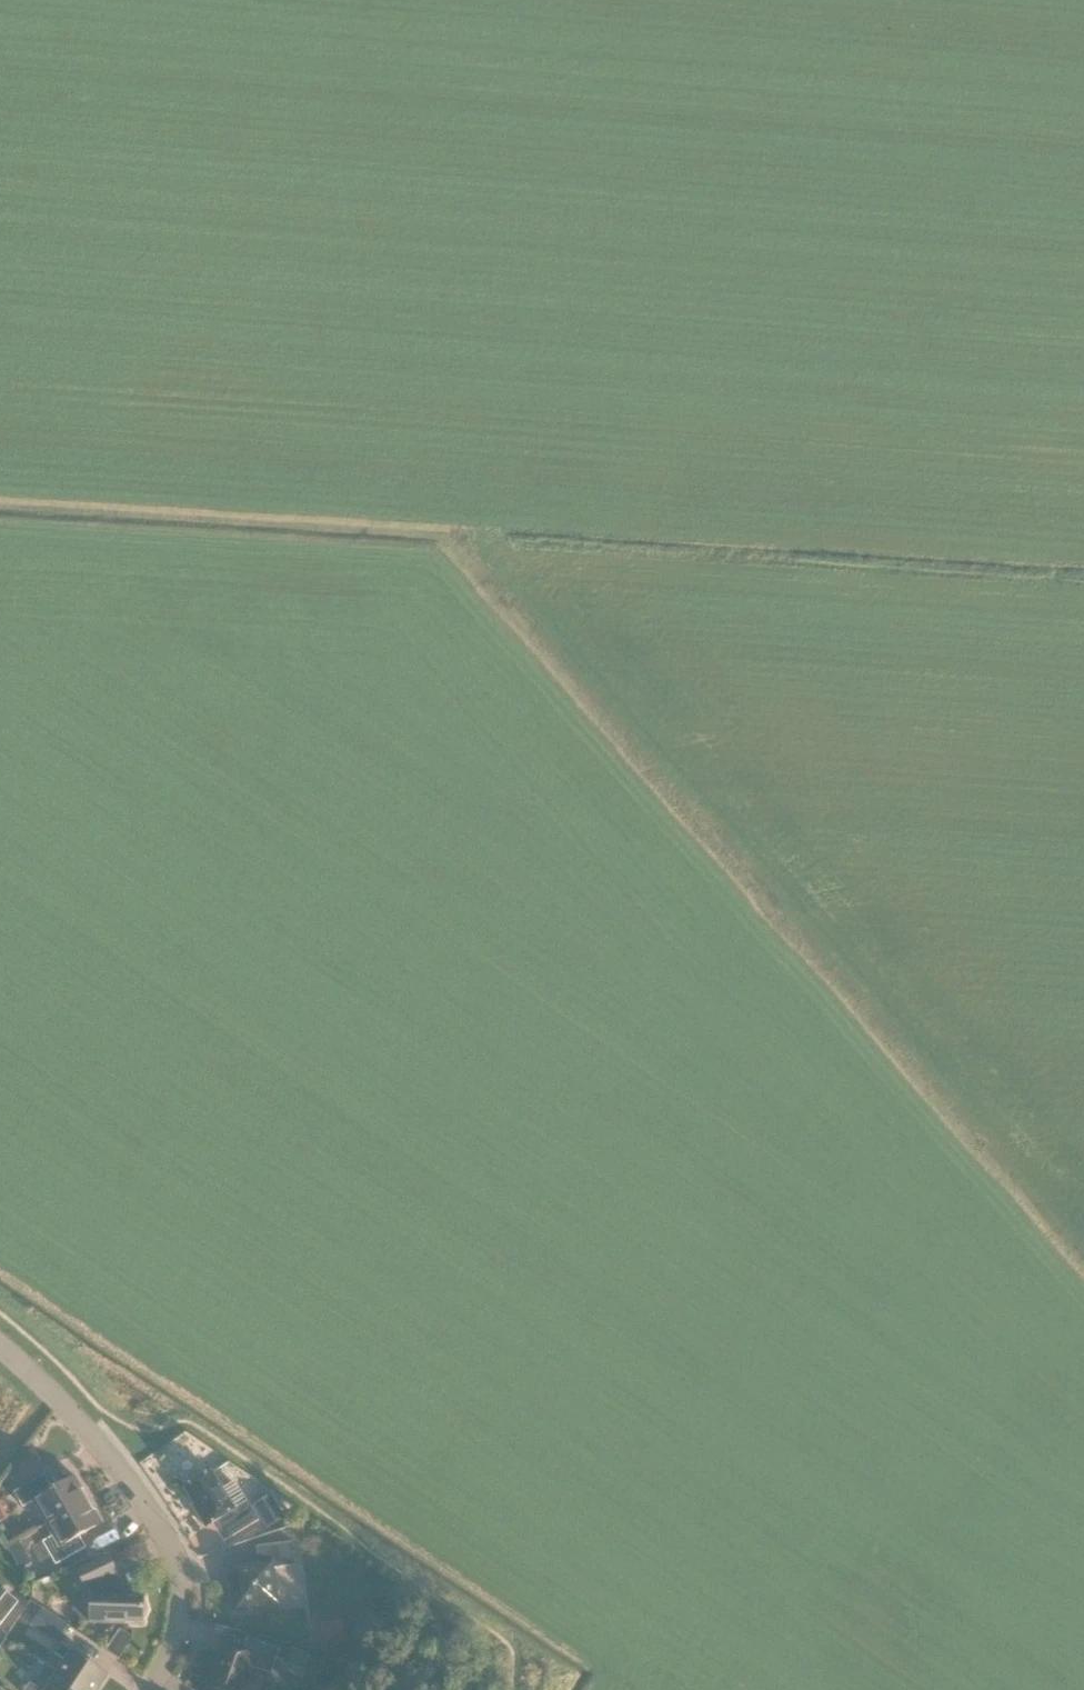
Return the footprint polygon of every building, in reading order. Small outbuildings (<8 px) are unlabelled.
[(45,1469),(35,1453),(15,1464),(25,1481),(45,1469)] [(222,1488),(212,1471),(185,1488),(201,1513),(198,1514),(207,1527),(222,1517),(233,1536),(259,1520),(248,1501),(235,1480),(222,1488)] [(34,1501),(47,1524),(87,1501),(80,1490),(83,1488),(76,1476),(53,1489),(45,1475),(15,1492),(24,1507),(34,1501)] [(286,1517),(272,1495),(255,1506),(268,1528),(286,1517)] [(93,1512),(87,1501),(47,1524),(54,1536),(44,1542),(57,1564),(86,1547),(80,1536),(103,1522),(96,1510),(93,1512)] [(235,1611),(256,1608),(256,1605),(278,1602),(274,1568),(296,1565),(293,1541),(257,1546),(259,1563),(232,1567),(234,1578),(231,1578),(235,1611)] [(143,1622),(144,1595),(126,1594),(126,1592),(123,1592),(115,1574),(117,1573),(109,1556),(78,1571),(87,1588),(90,1586),(92,1591),(91,1622),(125,1623),(125,1621),(143,1622)] [(19,1601),(7,1592),(0,1601),(0,1626),(19,1601)] [(68,1624),(42,1606),(30,1624),(56,1642),(68,1624)] [(346,1639),(342,1620),(319,1625),(323,1644),(346,1639)] [(128,1657),(140,1634),(127,1627),(114,1649),(128,1657)] [(221,1689),(241,1689),(250,1666),(271,1673),(280,1649),(247,1637),(242,1652),(225,1646),(211,1686),(221,1689)] [(59,1672),(86,1689),(98,1689),(108,1675),(62,1645),(56,1654),(66,1660),(59,1672)] [(308,1654),(291,1648),(285,1664),(303,1670),(308,1654)] [(59,1672),(47,1689),(86,1689),(59,1672)]
